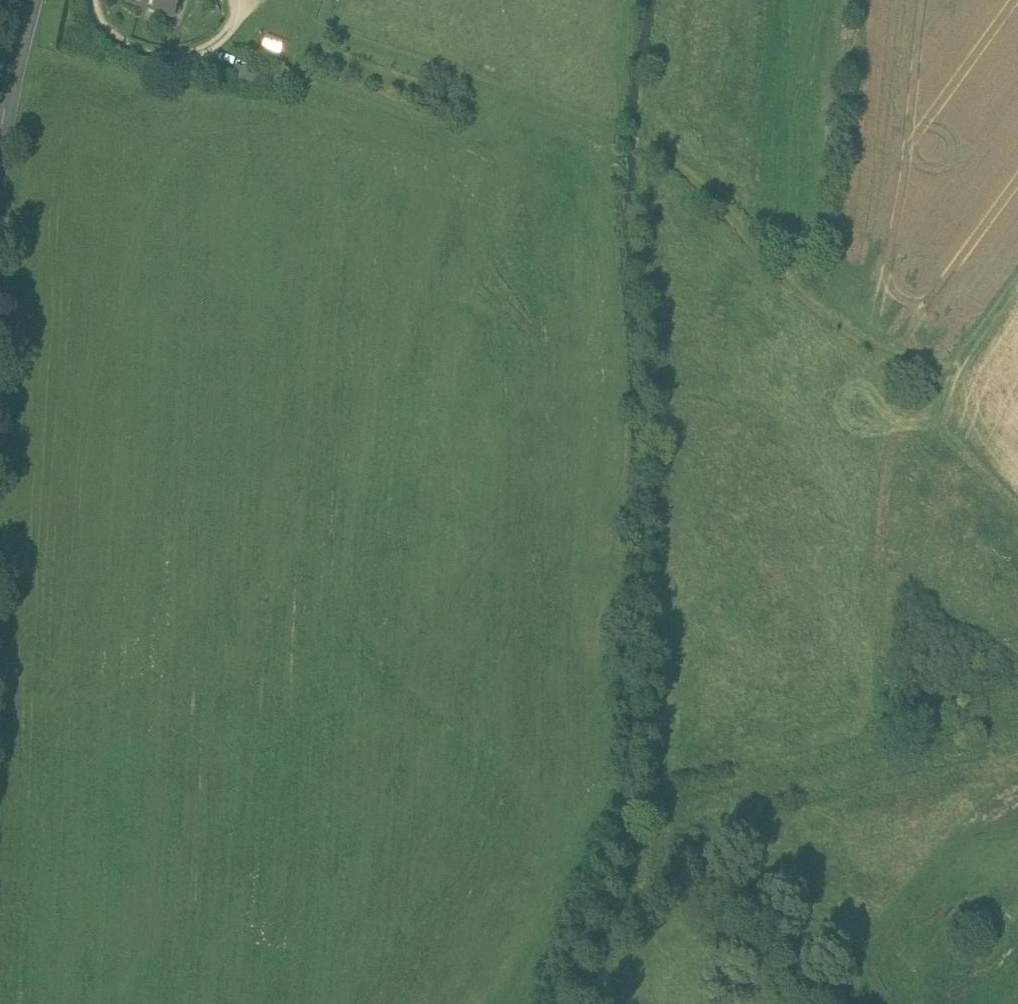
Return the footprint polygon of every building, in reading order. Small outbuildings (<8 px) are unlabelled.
[(130,0),(173,15),(179,0),(130,0)]
